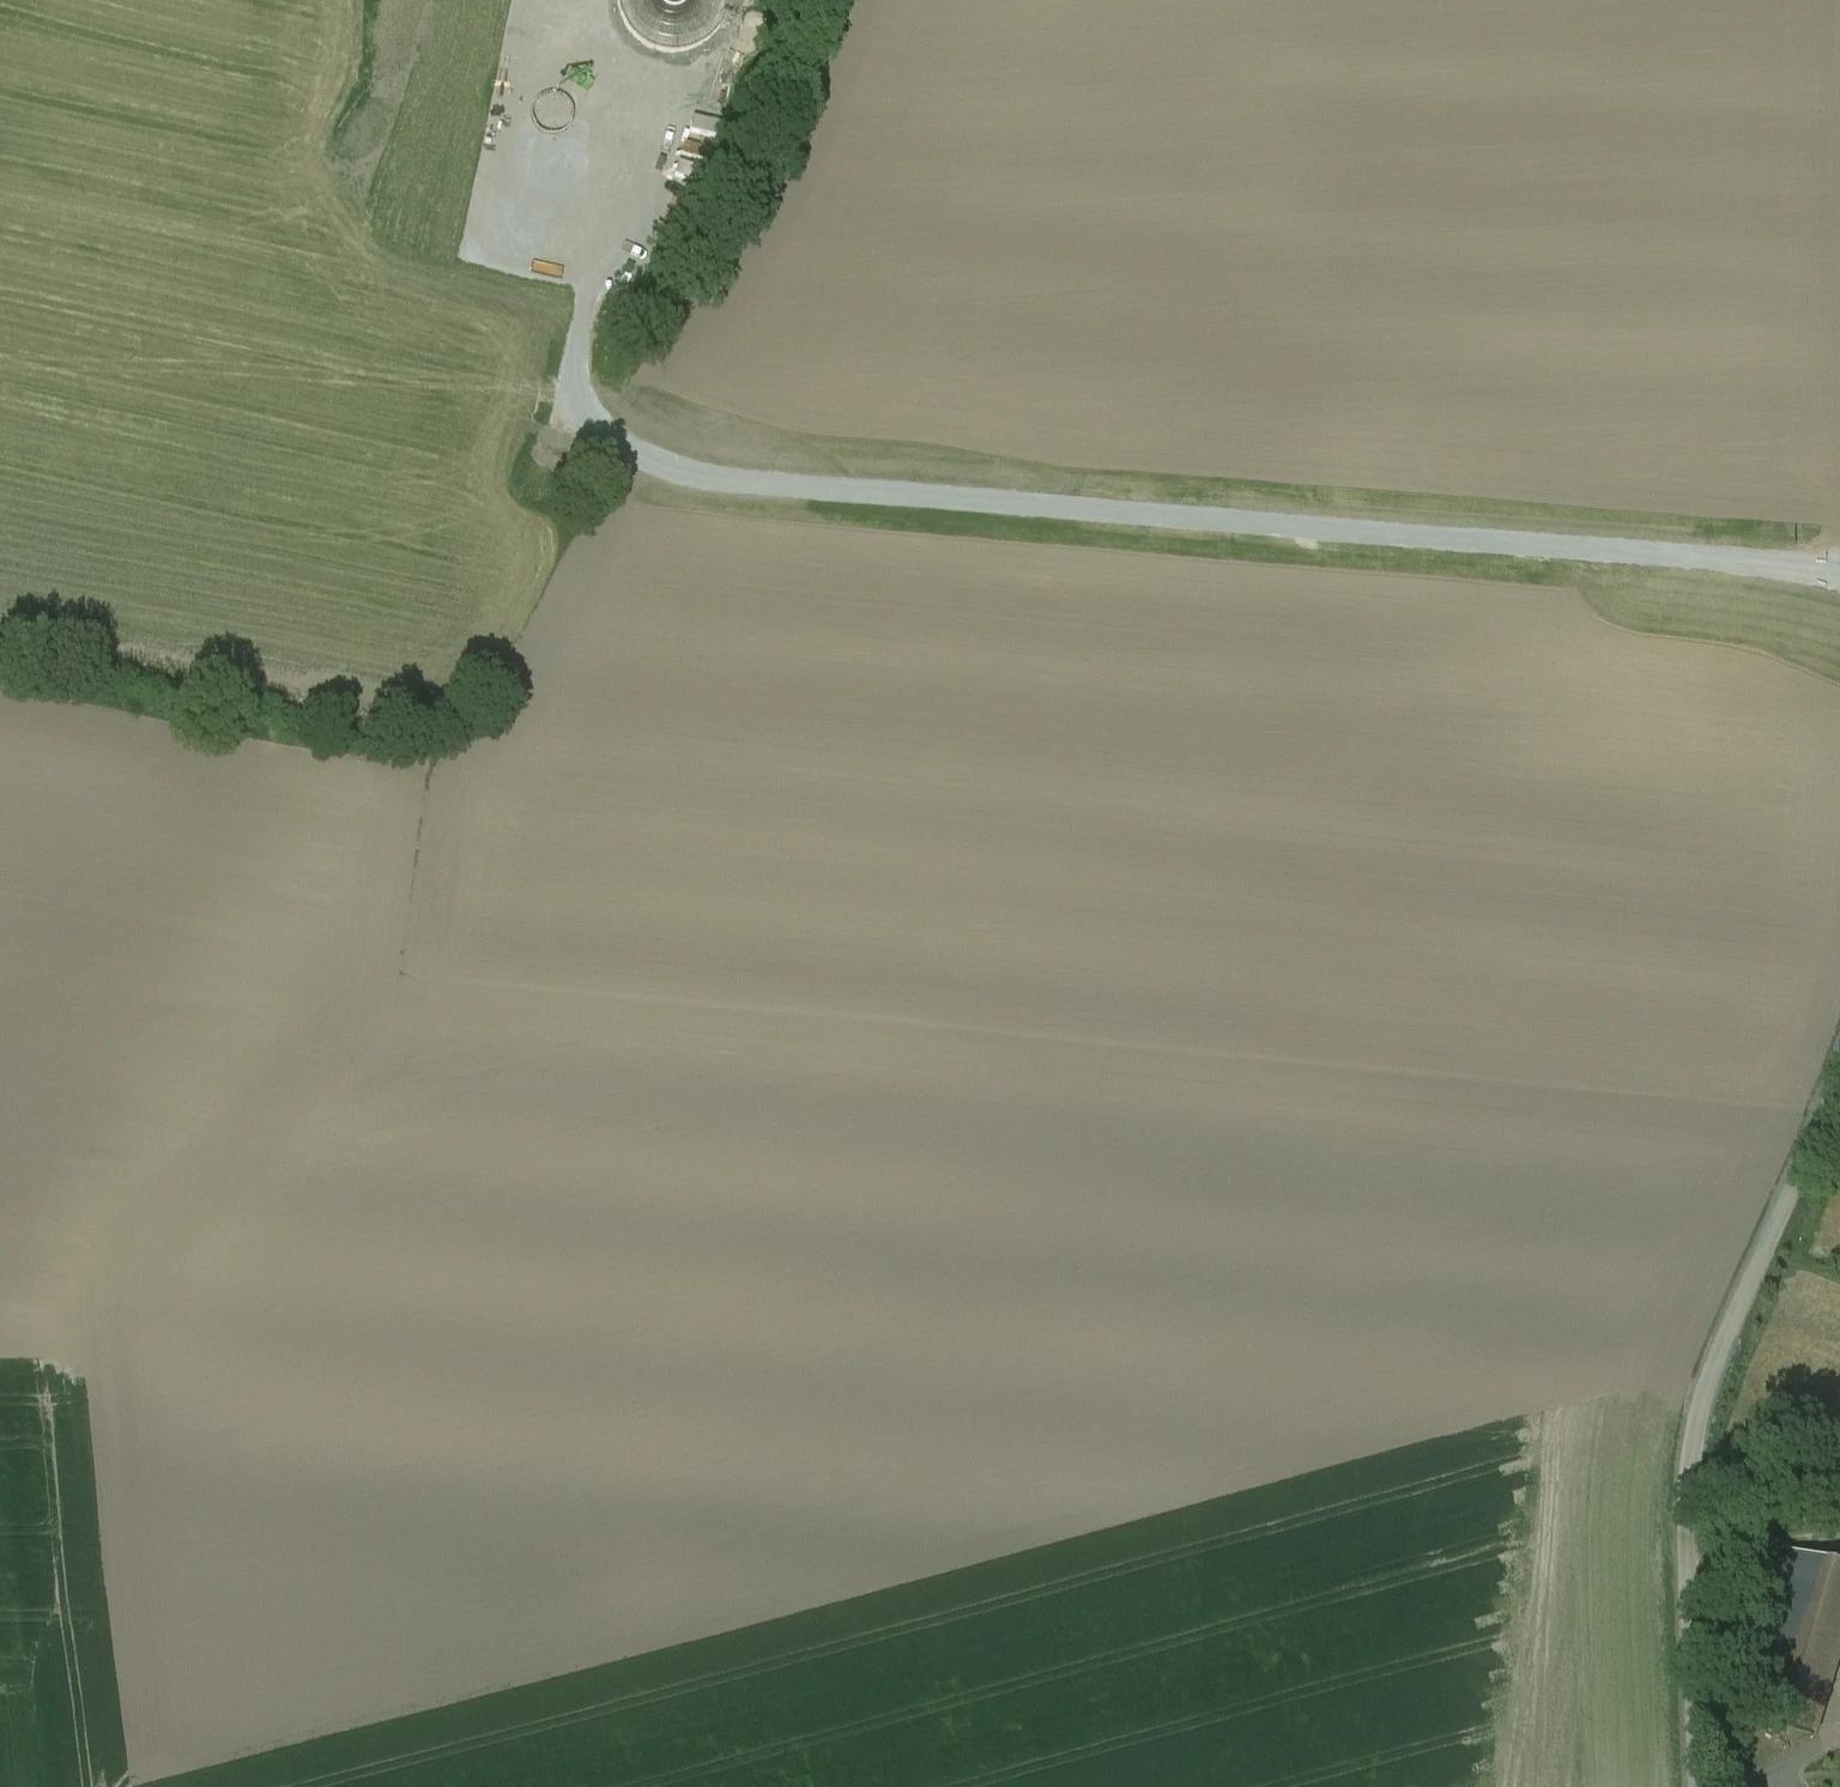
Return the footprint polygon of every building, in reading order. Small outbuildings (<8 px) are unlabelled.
[(1808,1538),(1774,1660),(1833,1676),(1839,1678),(1839,1547),(1808,1538)]
